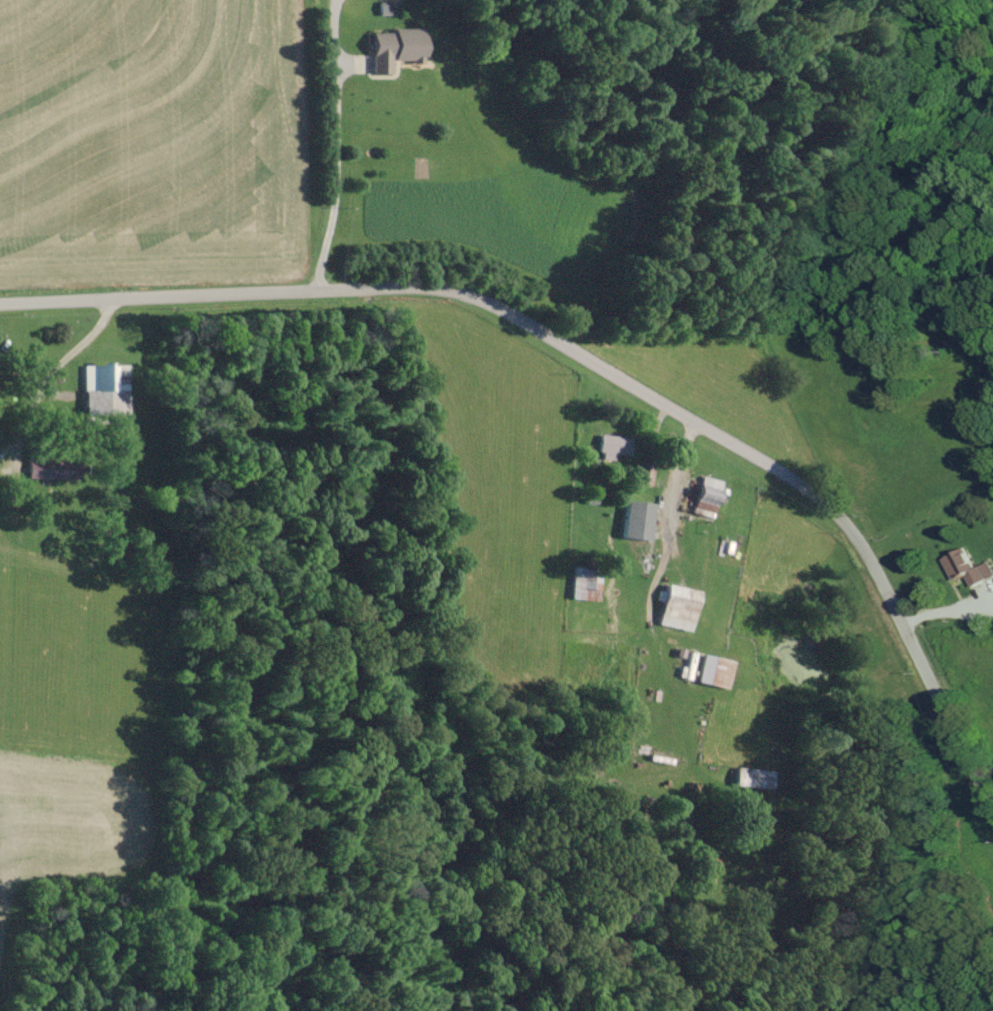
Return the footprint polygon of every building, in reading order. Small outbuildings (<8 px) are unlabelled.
[(373,73),(392,73),(392,60),(426,60),(426,29),(373,29),(373,73)] [(84,414),(126,414),(127,364),(85,364),(84,414)] [(615,456),(615,452),(631,454),(633,438),(600,434),(597,453),(615,456)] [(74,478),(74,461),(30,460),(30,477),(74,478)] [(694,512),(713,518),(725,482),(705,475),(694,512)] [(653,539),(655,502),(628,500),(625,537),(653,539)] [(955,580),(968,575),(973,586),(992,577),(992,566),(991,561),(977,567),(968,547),(945,557),(955,580)] [(571,597),(599,601),(603,571),(575,567),(571,597)] [(695,631),(702,590),(669,584),(661,625),(695,631)] [(736,661),(705,654),(699,681),(729,688),(736,661)] [(775,769),(738,768),(737,787),(775,788),(775,769)]
